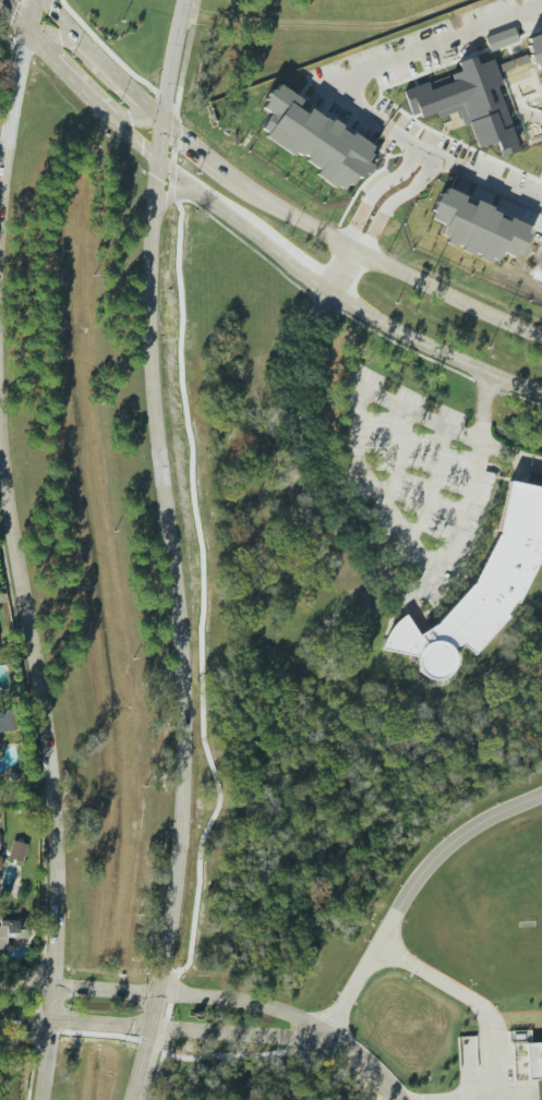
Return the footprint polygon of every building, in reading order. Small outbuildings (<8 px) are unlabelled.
[(528,38),(541,32),(541,69),(539,71),(537,63),(533,64),(529,56),(531,55),(528,46),(530,45),(528,38)] [(402,90),(427,82),(431,89),(453,81),(450,74),(460,71),(457,62),(474,56),(478,64),(492,59),(502,84),(496,86),(517,142),(517,144),(519,150),(502,157),(499,149),(497,144),(492,146),(491,143),(478,147),(469,124),(463,126),(457,111),(438,119),(436,112),(421,119),(419,112),(412,116),(402,90)] [(263,108),(267,101),(265,99),(273,89),(275,90),(279,84),(302,100),(298,108),(306,114),(310,108),(324,118),(324,117),(330,122),(333,119),(342,126),(341,129),(351,135),(353,132),(373,147),(370,153),(372,154),(368,162),(373,167),(368,174),(365,172),(361,179),(357,176),(350,185),(348,184),(344,190),(336,185),(334,188),(323,180),(316,174),(320,170),(305,160),(308,158),(303,154),(301,156),(296,153),(292,156),(265,136),(267,133),(262,129),(272,114),(263,108)] [(510,481),(496,537),(486,548),(480,572),(436,625),(418,635),(407,615),(399,619),(387,633),(383,649),(417,658),(416,664),(422,677),(438,680),(450,674),(457,647),(461,644),(474,655),(507,616),(510,606),(524,598),(536,551),(538,555),(541,545),(541,544),(541,489),(510,481)] [(12,710),(0,711),(0,733),(15,731),(12,710)] [(27,844),(12,841),(8,860),(22,864),(27,844)] [(5,950),(6,937),(26,938),(26,921),(0,921),(0,950),(5,950)] [(535,1029),(537,1039),(522,1039),(525,1078),(541,1081),(541,1029),(535,1029)]
